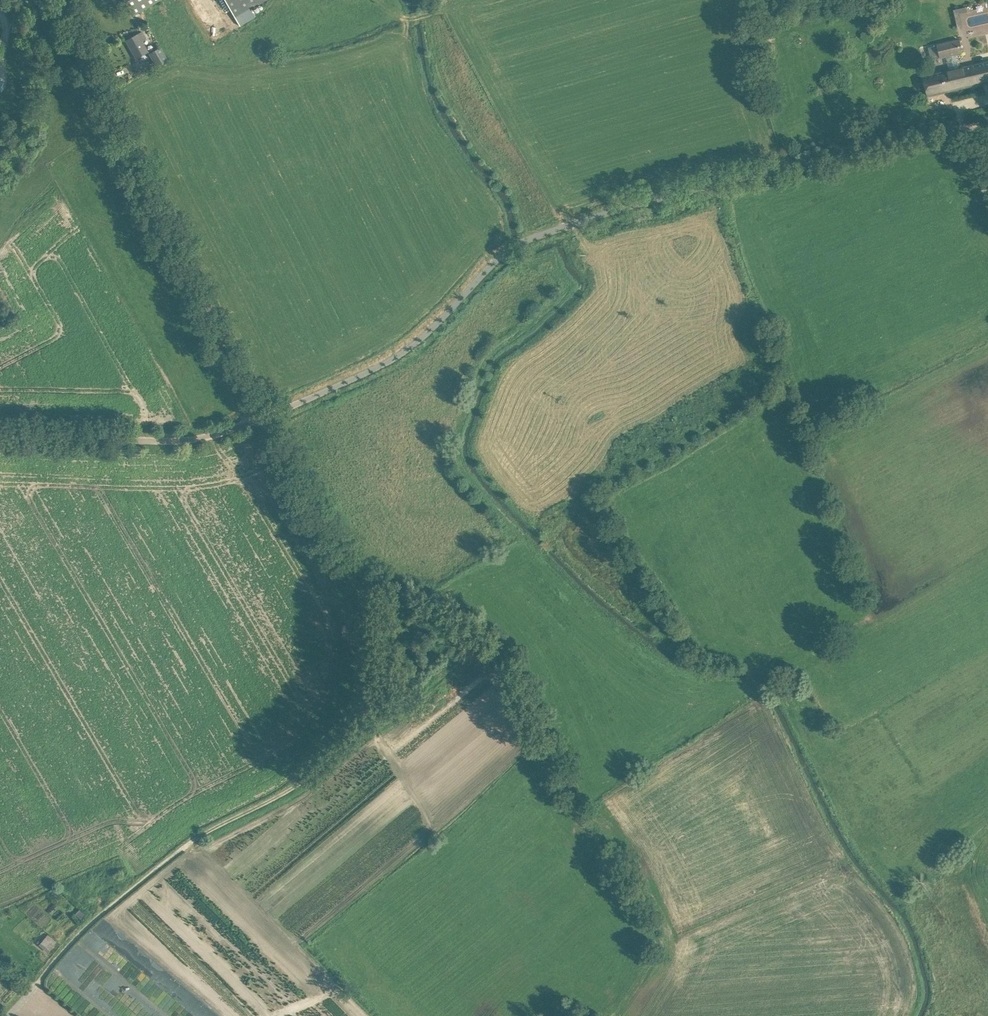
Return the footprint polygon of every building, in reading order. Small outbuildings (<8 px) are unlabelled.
[(144,8),(158,0),(125,0),(134,15),(144,8)] [(234,17),(239,25),(254,16),(249,7),(261,0),(224,0),(234,17)] [(967,7),(957,8),(957,25),(968,24),(967,7)] [(146,39),(142,32),(126,41),(136,58),(147,52),(141,41),(146,39)] [(960,40),(937,45),(937,46),(929,48),(931,59),(939,57),(940,57),(946,56),(949,68),(944,69),(944,72),(923,76),(928,97),(987,82),(987,61),(959,68),(956,54),(963,52),(960,40)] [(167,60),(161,47),(148,54),(156,66),(167,60)] [(38,945),(48,953),(54,945),(50,942),(52,939),(48,935),(46,938),(45,937),(38,945)]
